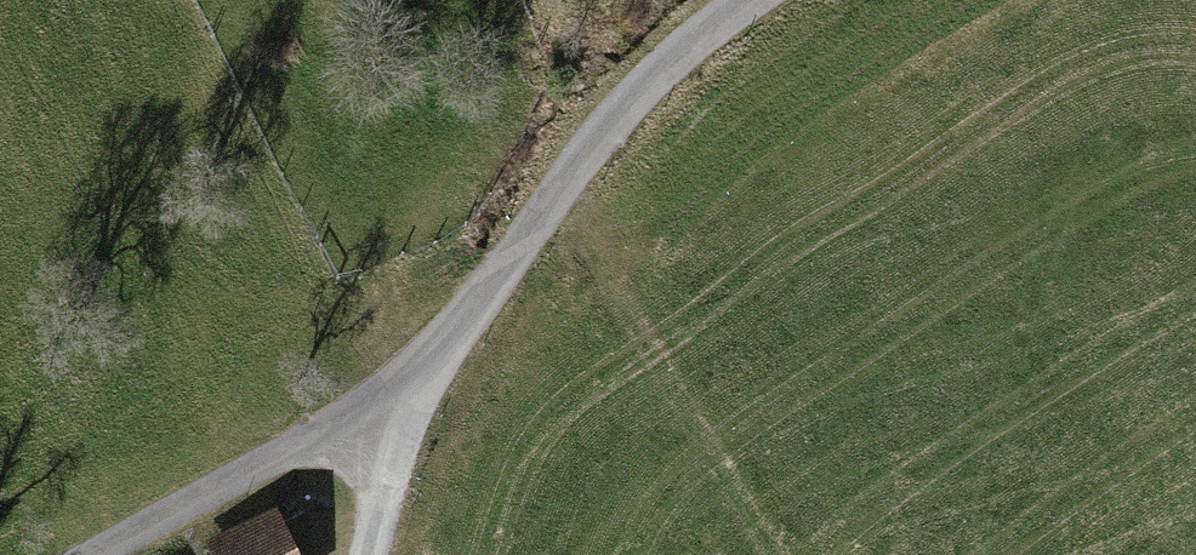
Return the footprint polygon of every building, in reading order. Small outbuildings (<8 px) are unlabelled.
[(207,541),(213,554),(302,554),(281,509),(207,541)]
